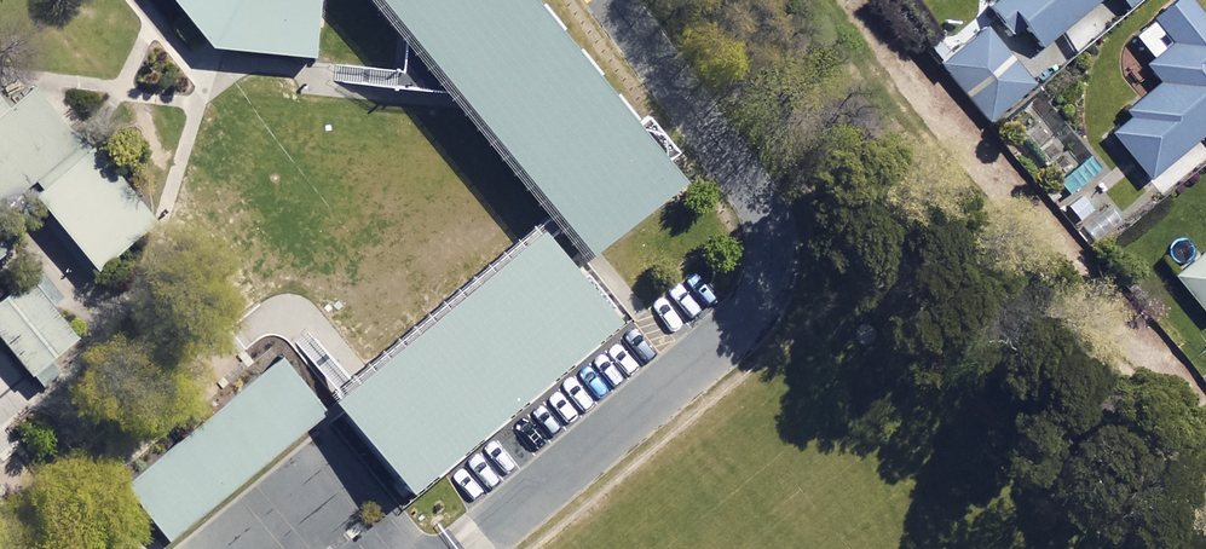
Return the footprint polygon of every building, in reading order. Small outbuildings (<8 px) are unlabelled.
[(202,58),(314,68),(321,0),(156,0),(202,58)] [(586,265),(675,190),(514,0),(363,0),(586,265)] [(983,3),(1009,33),(1019,24),(1037,46),(1089,0),(986,0),(983,3)] [(1186,0),(1160,0),(1146,12),(1149,15),(1124,37),(1157,76),(1100,124),(1145,176),(1205,124),(1205,126),(1205,24),(1186,0)] [(1029,84),(981,27),(937,64),(985,121),(1029,84)] [(83,152),(28,87),(2,109),(0,106),(0,220),(83,152)] [(1096,169),(1052,122),(1023,150),(1067,196),(1096,169)] [(88,160),(39,204),(109,283),(158,240),(88,160)] [(555,248),(330,421),(398,508),(622,335),(555,248)] [(1205,255),(1201,249),(1170,275),(1205,319),(1205,255)] [(0,289),(0,358),(30,392),(84,345),(19,272),(0,289)] [(278,359),(116,501),(158,548),(176,548),(328,416),(278,359)]
